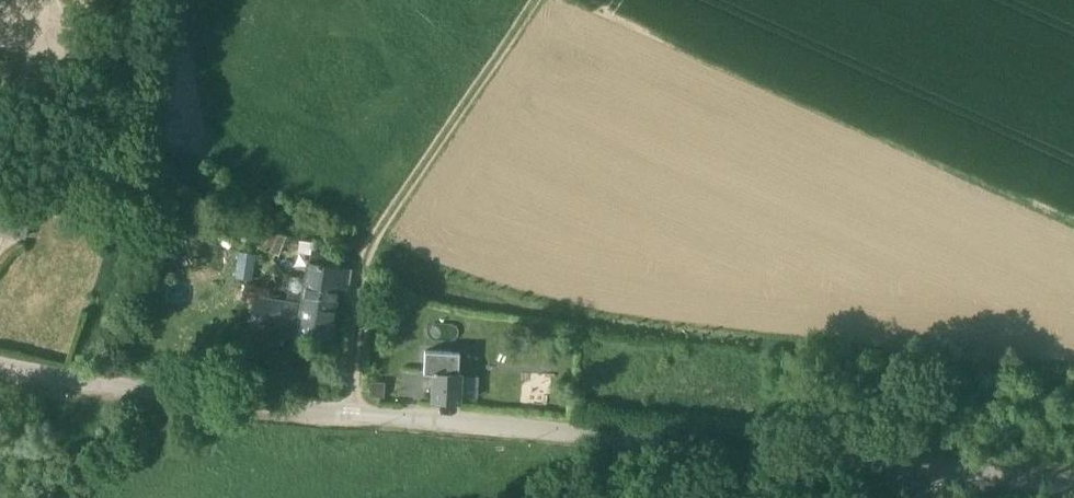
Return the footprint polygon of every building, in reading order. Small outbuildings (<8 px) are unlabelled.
[(285,236),(255,224),(248,241),(278,254),(285,236)] [(332,259),(312,250),(310,262),(309,262),(305,283),(337,288),(341,267),(331,265),(332,259)] [(337,288),(305,283),(302,305),(334,310),(337,288)] [(302,305),(254,298),(249,327),(329,340),(334,310),(302,305)] [(459,353),(425,351),(423,374),(432,374),(433,373),(458,374),(459,353)] [(458,374),(433,373),(432,374),(431,401),(460,403),(461,375),(458,374)]
